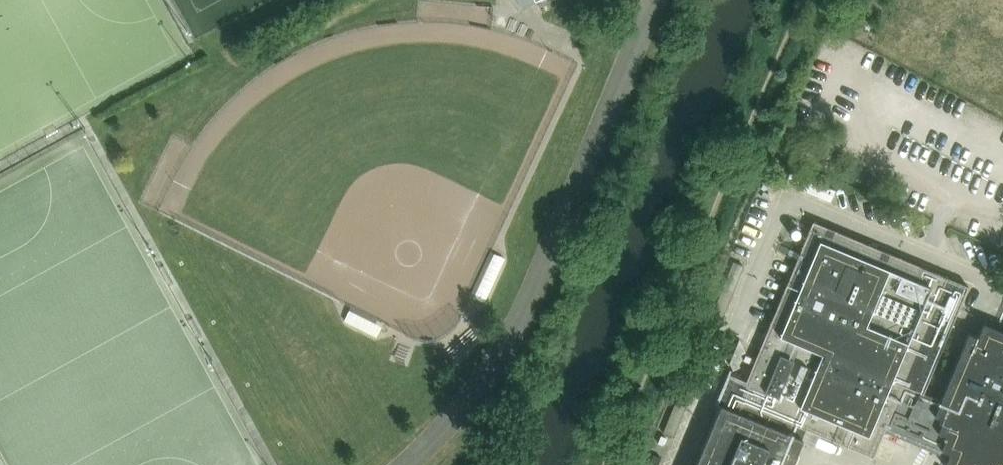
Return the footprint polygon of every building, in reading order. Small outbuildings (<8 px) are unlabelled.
[(767,329),(764,328),(778,295),(756,286),(742,319),(752,323),(748,333),(738,329),(728,351),(739,356),(746,341),(760,347),(746,381),(728,374),(716,403),(720,405),(695,464),(792,464),(803,440),(801,439),(805,429),(873,458),(884,431),(940,455),(942,450),(950,453),(945,464),(1002,464),(1002,332),(983,324),(978,337),(969,333),(941,400),(923,393),(968,286),(812,221),(767,329)]
